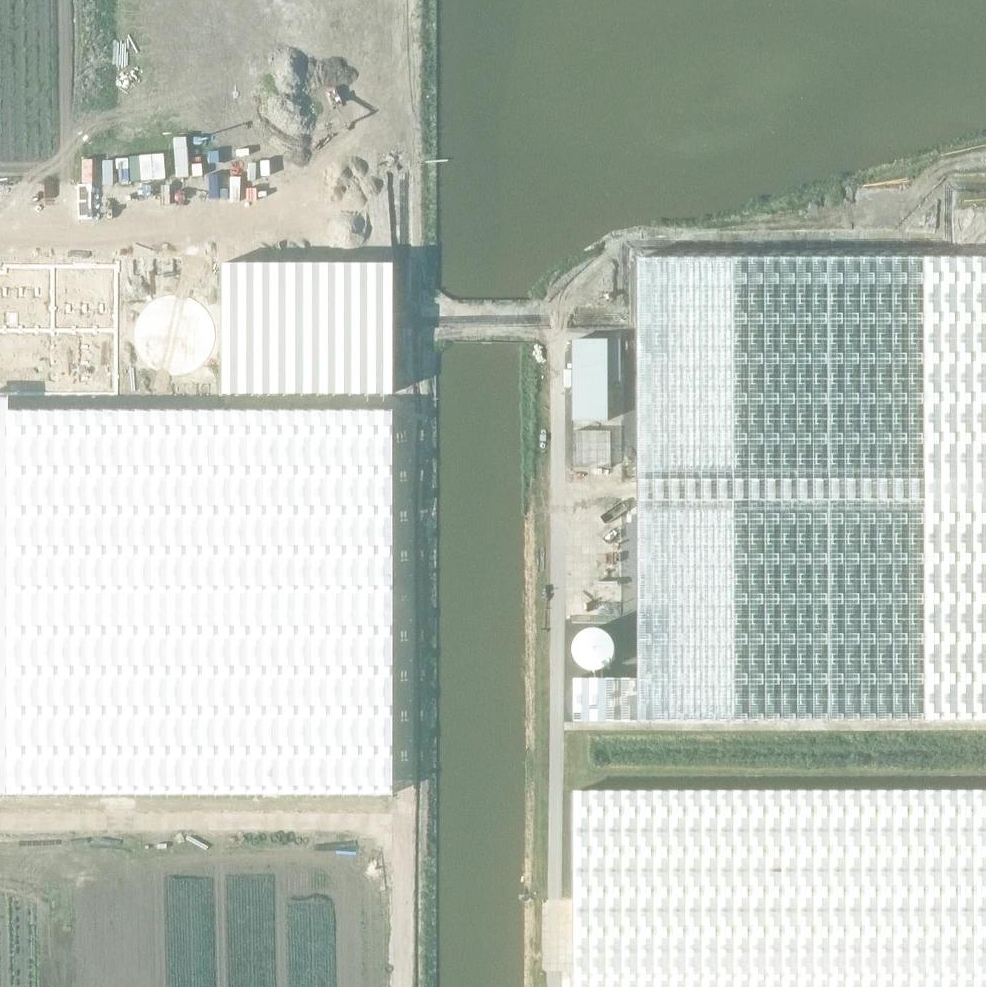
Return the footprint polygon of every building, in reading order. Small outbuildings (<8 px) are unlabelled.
[(637,260),(637,679),(638,721),(985,720),(985,259),(637,260)] [(389,261),(217,261),(217,391),(389,391),(389,261)] [(117,265),(4,265),(4,271),(0,271),(0,395),(5,395),(98,395),(111,395),(117,395),(117,265)] [(608,340),(572,340),(573,421),(608,421),(608,340)] [(108,795),(123,795),(389,795),(389,412),(112,413),(98,413),(5,413),(5,395),(0,395),(0,795),(108,795)] [(637,679),(573,680),(573,722),(638,721),(637,679)] [(575,793),(575,986),(985,986),(985,792),(575,793)]
